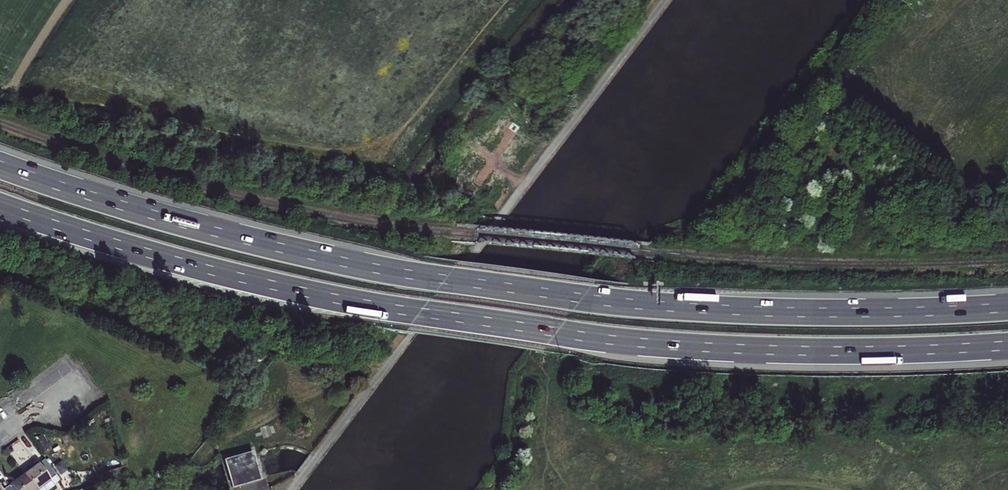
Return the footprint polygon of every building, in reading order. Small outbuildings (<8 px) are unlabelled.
[(231,488),(258,480),(251,453),(223,461),(231,488)] [(44,459),(23,474),(35,489),(48,489),(54,486),(60,480),(44,459)] [(23,474),(3,489),(4,489),(35,489),(23,474)]
